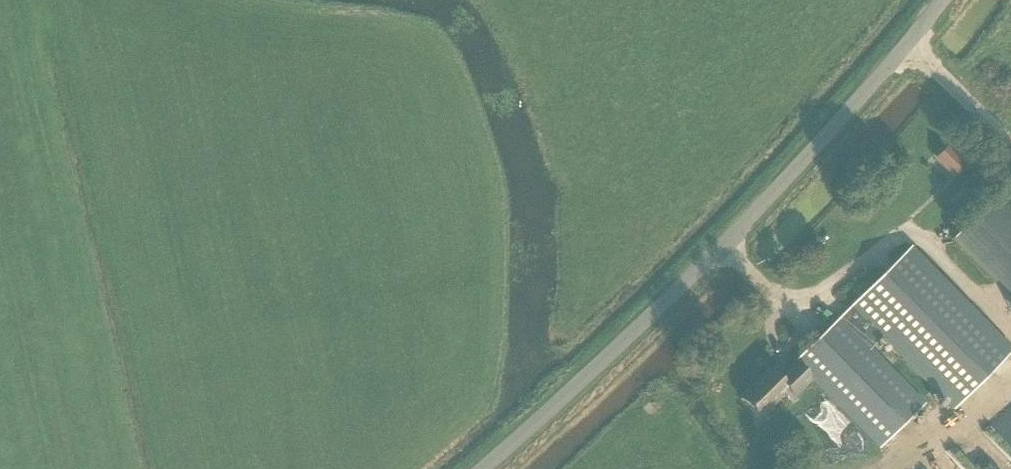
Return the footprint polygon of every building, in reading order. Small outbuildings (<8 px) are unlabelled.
[(943,149),(934,157),(943,166),(951,157),(943,149)] [(996,196),(953,239),(1010,299),(1010,211),(996,196)] [(912,248),(840,318),(777,379),(769,370),(740,398),(759,417),(786,390),(794,397),(812,380),(878,447),(924,403),(870,348),(882,337),(952,409),(1010,351),(1010,349),(912,248)]
